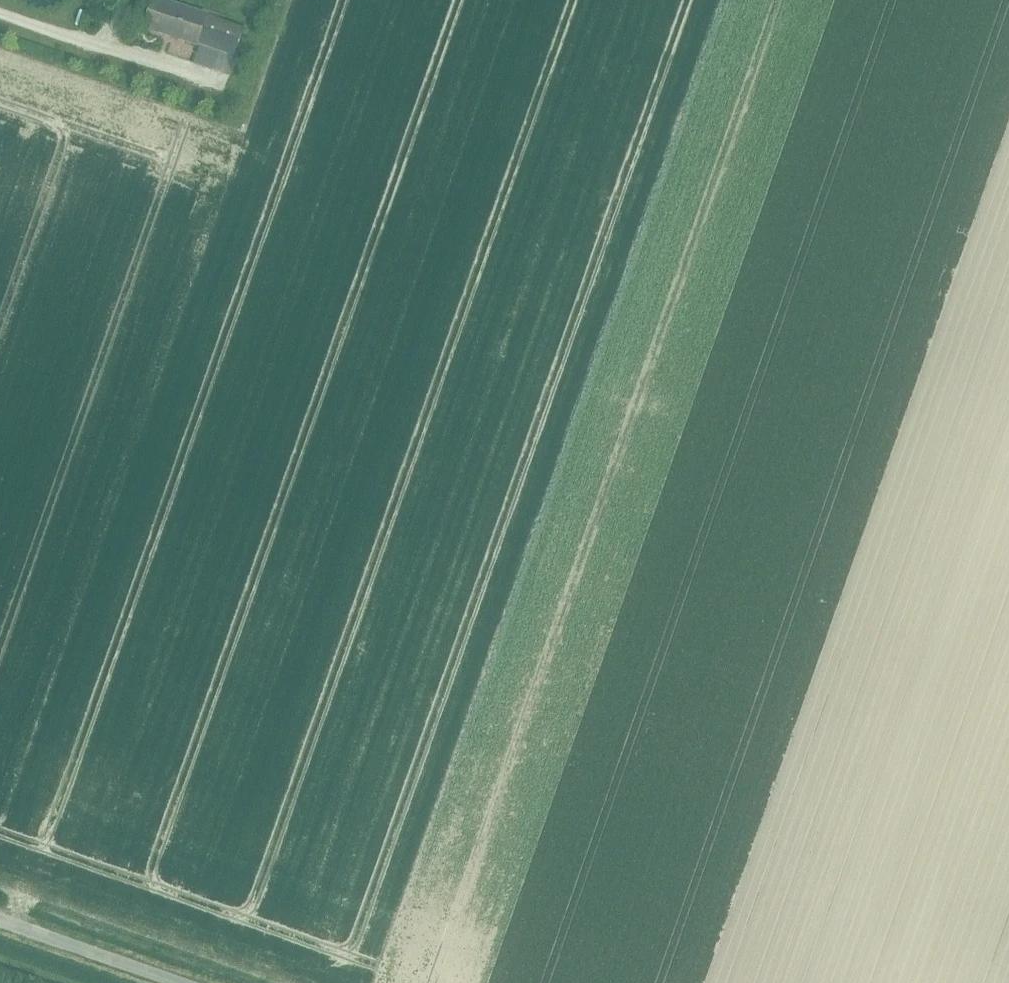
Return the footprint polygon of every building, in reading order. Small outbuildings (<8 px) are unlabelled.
[(206,17),(159,0),(152,0),(142,27),(195,46),(206,17)]
